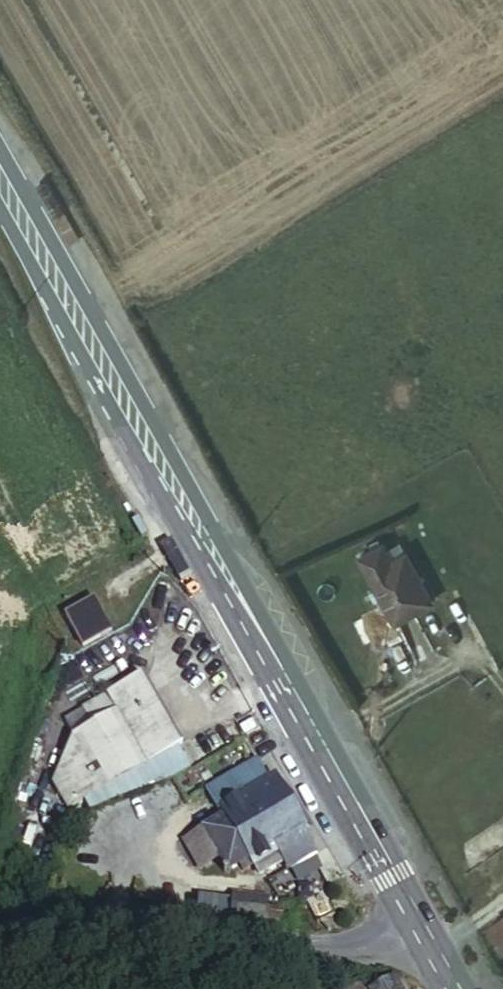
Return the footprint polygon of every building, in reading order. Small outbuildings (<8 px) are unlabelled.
[(435,602),(406,552),(391,558),(383,546),(358,558),(395,624),(435,602)] [(113,620),(96,591),(70,605),(88,633),(113,620)] [(98,721),(84,730),(114,787),(183,747),(145,679),(90,708),(98,721)] [(114,787),(84,730),(78,734),(108,791),(114,787)] [(239,877),(277,857),(302,842),(258,764),(207,792),(221,822),(202,834),(203,837),(187,849),(201,875),(221,866),(228,877),(239,877)] [(302,842),(277,857),(285,873),(313,860),(302,842)] [(198,920),(265,926),(266,920),(276,921),(277,915),(266,914),(267,901),(231,898),(230,903),(199,900),(198,920)] [(488,931),(502,949),(502,920),(488,931)] [(388,981),(374,988),(393,988),(388,981)]
